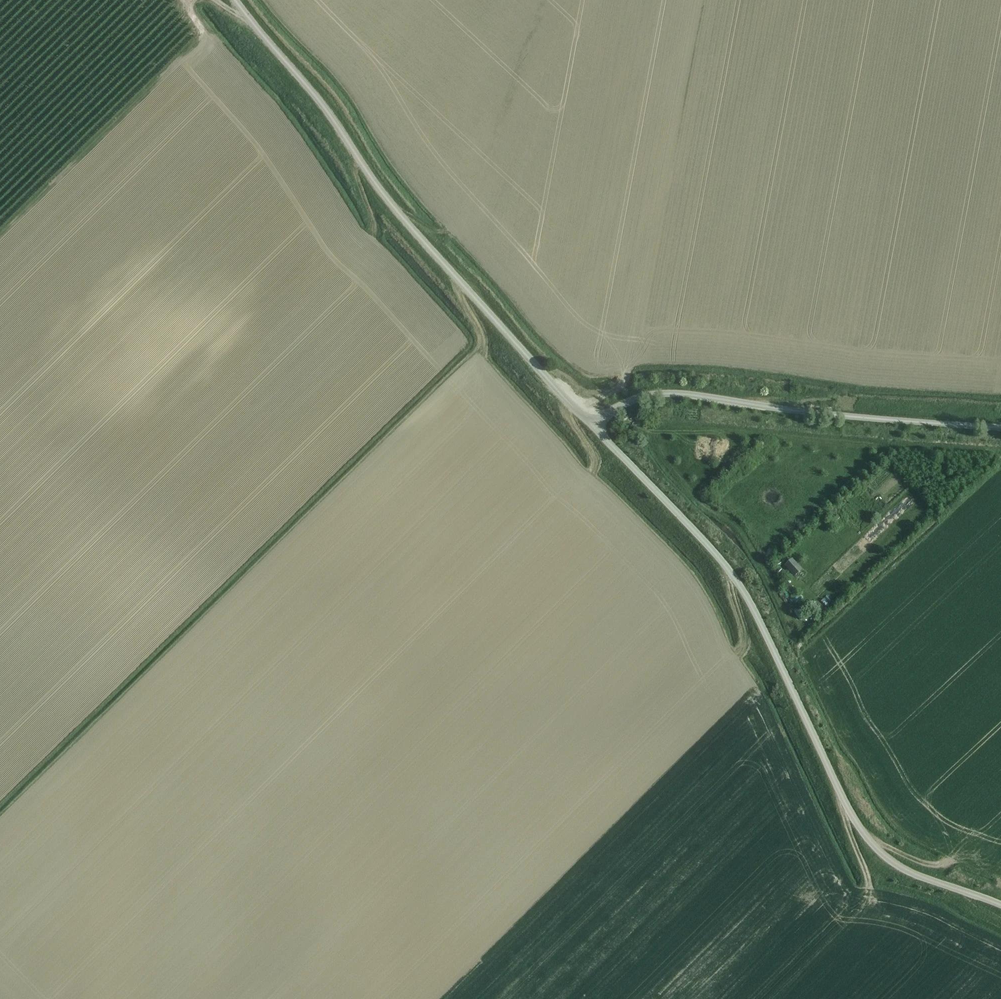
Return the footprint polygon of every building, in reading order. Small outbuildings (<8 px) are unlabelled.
[(784,561),(794,571),(801,565),(791,555),(784,561)] [(802,607),(806,603),(800,598),(796,603),(802,607)] [(798,616),(803,613),(798,603),(793,606),(798,616)]
